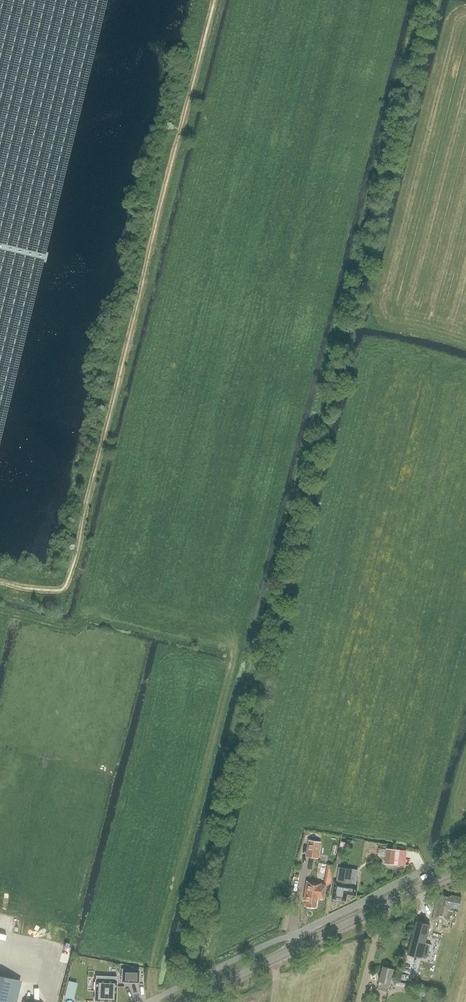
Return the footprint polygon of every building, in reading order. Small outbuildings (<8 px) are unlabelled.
[(378,857),(381,842),(368,840),(365,855),(378,857)] [(318,859),(321,842),(309,841),(306,857),(318,859)] [(395,865),(396,850),(387,849),(385,864),(395,865)] [(351,884),(354,870),(340,867),(337,883),(335,882),(332,899),(346,901),(347,895),(356,897),(358,885),(351,884)] [(307,881),(304,900),(307,901),(306,906),(316,908),(318,899),(320,899),(323,884),(307,881)] [(451,898),(442,895),(441,899),(437,899),(432,920),(448,924),(451,910),(449,910),(449,907),(459,909),(462,898),(452,896),(451,898)] [(417,919),(408,952),(428,957),(431,942),(426,940),(430,922),(417,919)] [(20,938),(0,932),(0,938),(18,944),(20,938)] [(388,993),(390,984),(394,969),(384,966),(378,990),(388,993)] [(140,983),(140,969),(122,969),(122,982),(140,983)] [(18,977),(0,973),(0,1001),(13,1001),(18,977)] [(96,980),(95,1000),(116,1001),(117,981),(96,980)]
